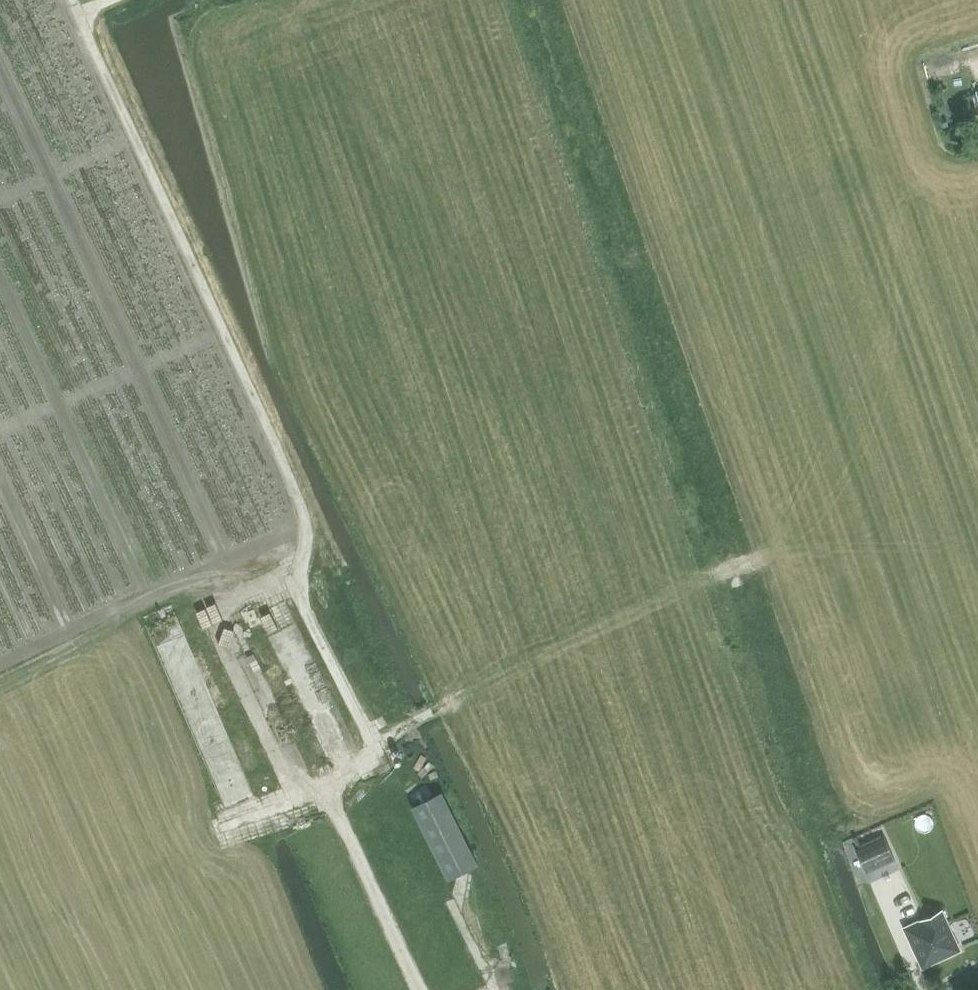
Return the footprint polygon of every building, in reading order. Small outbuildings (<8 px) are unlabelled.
[(411,805),(448,878),(479,862),(443,789),(411,805)] [(866,873),(895,859),(885,838),(856,851),(866,873)] [(922,967),(960,950),(944,913),(942,909),(931,914),(931,915),(904,928),(922,967)]
